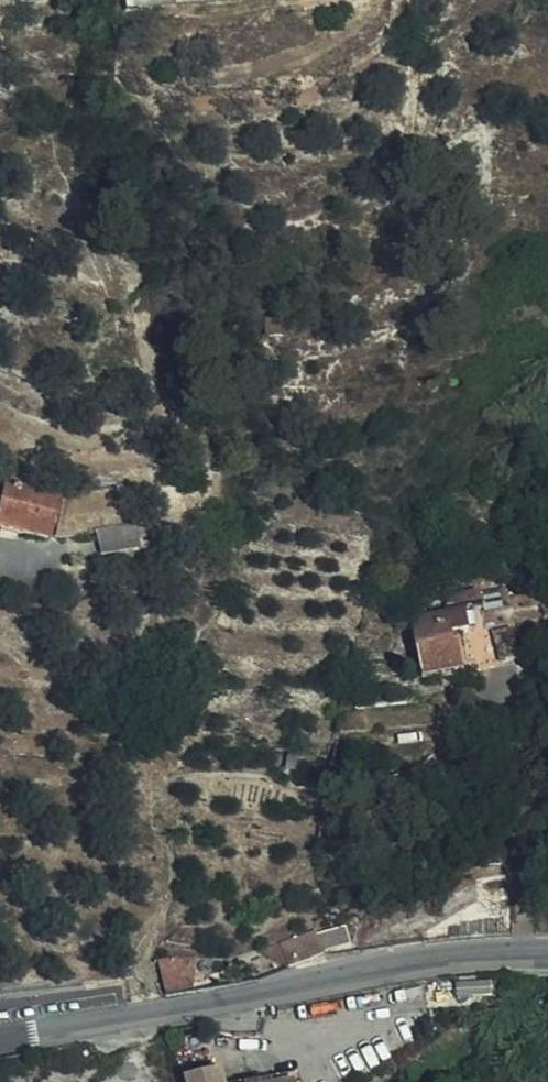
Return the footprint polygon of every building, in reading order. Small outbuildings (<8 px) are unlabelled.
[(267,0),(126,0),(128,14),(267,0)] [(264,340),(283,340),(284,323),(265,322),(264,340)] [(47,540),(56,500),(5,489),(0,511),(0,529),(47,540)] [(95,533),(100,559),(140,550),(135,525),(95,533)] [(461,592),(464,610),(482,607),(478,589),(461,592)] [(456,674),(499,665),(519,660),(520,660),(513,631),(453,645),(451,634),(467,632),(463,610),(410,619),(421,680),(456,674)] [(286,770),(304,772),(306,758),(288,756),(286,770)] [(280,946),(288,965),(322,953),(315,933),(280,946)] [(280,946),(259,952),(286,966),(288,965),(280,946)] [(157,968),(160,998),(192,993),(199,965),(170,968),(157,968)]
